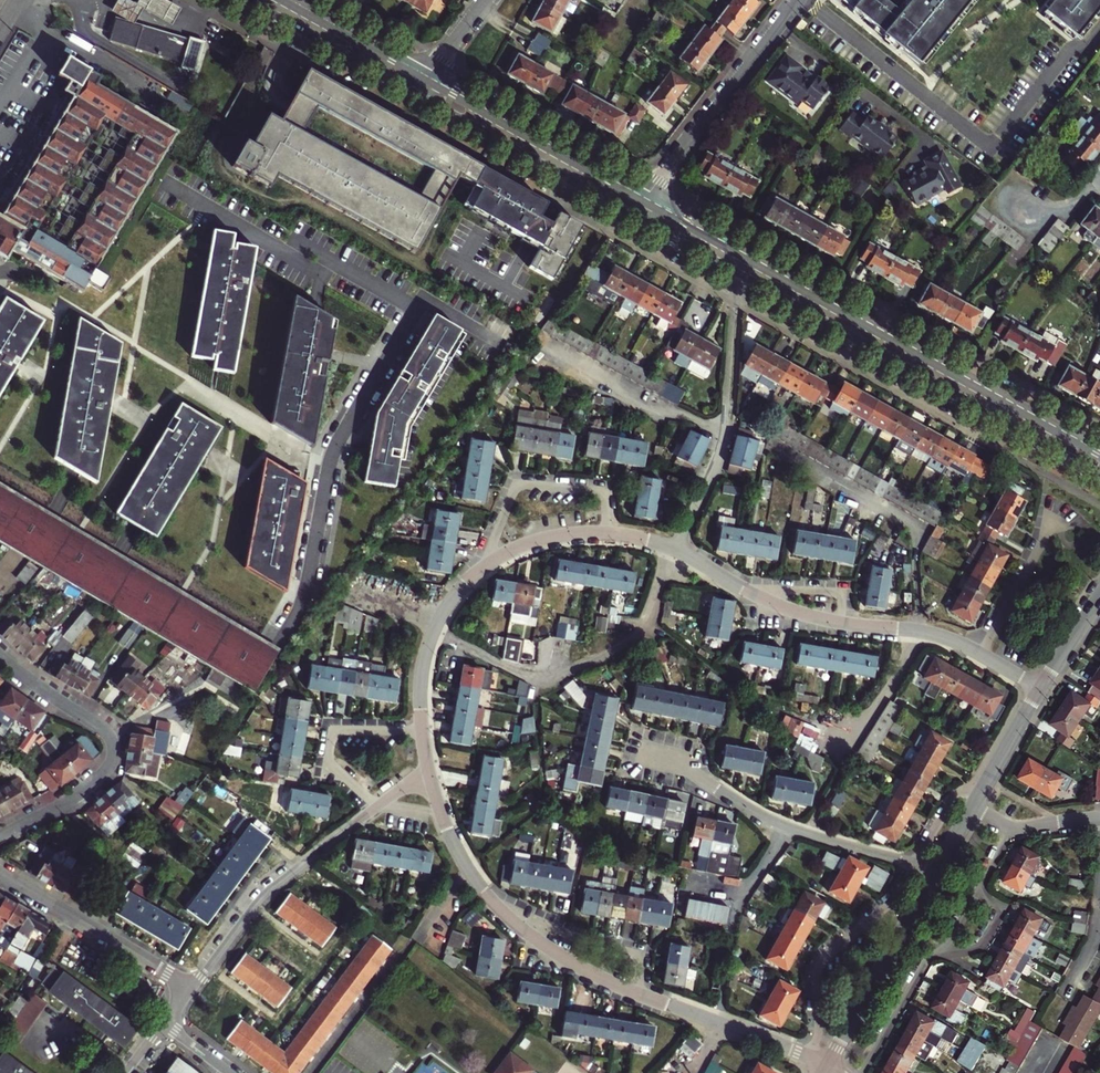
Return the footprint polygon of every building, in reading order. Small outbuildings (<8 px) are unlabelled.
[(136,24),(144,10),(171,25),(176,16),(179,9),(162,0),(140,0),(137,6),(127,0),(117,0),(111,10),(136,24)] [(407,3),(425,13),(432,0),(409,0),(407,3)] [(541,4),(560,15),(569,0),(543,0),(541,4)] [(728,6),(746,20),(759,4),(754,0),(733,0),(728,6)] [(901,10),(887,0),(845,0),(886,31),(885,33),(921,61),(967,0),(909,0),(901,10)] [(1046,12),(1079,38),(1099,10),(1099,0),(1056,0),(1046,12)] [(531,22),(551,33),(560,15),(541,4),(531,22)] [(728,6),(716,22),(725,29),(734,36),(746,20),(728,6)] [(616,14),(604,7),(600,15),(611,21),(616,14)] [(652,19),(664,26),(669,19),(657,11),(652,19)] [(567,19),(560,15),(551,33),(557,36),(567,19)] [(108,40),(178,61),(185,39),(136,24),(115,18),(108,40)] [(652,19),(648,26),(659,33),(664,26),(652,19)] [(800,20),(795,28),(801,34),(807,25),(800,20)] [(716,22),(709,31),(718,38),(725,29),(716,22)] [(721,40),(718,38),(709,31),(704,26),(691,43),(709,56),(721,40)] [(600,37),(588,30),(585,37),(596,44),(600,37)] [(533,40),(546,47),(551,40),(538,33),(533,40)] [(180,67),(195,71),(204,41),(189,37),(180,67)] [(528,50),(541,57),(546,47),(533,40),(528,50)] [(697,72),(709,56),(691,43),(679,59),(697,72)] [(603,49),(596,44),(588,57),(595,61),(603,49)] [(595,61),(599,63),(602,66),(611,54),(603,49),(595,61)] [(645,56),(634,49),(629,56),(641,63),(645,56)] [(508,75),(525,85),(536,65),(519,56),(508,75)] [(625,63),(631,68),(635,71),(641,63),(629,56),(625,63)] [(177,133),(97,86),(102,78),(68,58),(65,63),(57,76),(69,83),(64,92),(73,98),(2,217),(0,216),(0,256),(7,260),(12,251),(81,293),(86,284),(164,155),(177,133)] [(799,68),(786,58),(767,82),(797,104),(800,100),(812,109),(823,95),(824,97),(827,93),(825,92),(828,88),(815,78),(814,78),(812,82),(804,77),(803,78),(801,77),(795,73),(799,68)] [(1088,65),(1099,74),(1099,72),(1099,64),(1093,59),(1088,65)] [(536,65),(525,85),(542,94),(549,83),(554,87),(561,75),(555,72),(553,75),(536,65)] [(463,205),(484,169),(302,68),(298,75),(306,79),(281,123),(257,109),(243,133),(246,143),(233,166),(271,188),(278,176),(431,262),(463,205)] [(805,71),(801,77),(803,78),(804,77),(812,82),(814,78),(805,71)] [(658,88),(675,101),(687,85),(670,72),(658,88)] [(562,105),(579,115),(590,95),(588,94),(563,80),(557,91),(567,97),(562,105)] [(675,101),(658,88),(647,103),(664,116),(675,101)] [(579,115),(596,124),(607,105),(590,95),(579,115)] [(607,105),(596,124),(613,134),(624,114),(607,105)] [(637,122),(641,117),(645,111),(636,105),(628,116),(637,122)] [(1081,136),(1099,150),(1099,114),(1099,113),(1093,120),(1089,117),(1085,122),(1080,118),(1072,129),(1081,136)] [(851,114),(839,129),(851,138),(854,135),(868,146),(867,148),(882,159),(891,148),(892,149),(894,146),(893,145),(896,141),(887,134),(888,132),(868,117),(863,123),(851,114)] [(854,135),(851,138),(881,161),(882,159),(867,148),(868,146),(854,135)] [(1088,165),(1099,150),(1081,136),(1064,159),(1078,170),(1084,162),(1088,165)] [(814,144),(809,150),(821,159),(826,152),(814,144)] [(821,159),(809,150),(804,157),(815,166),(821,159)] [(928,196),(945,186),(949,193),(960,186),(942,151),(926,160),(928,163),(930,167),(915,176),(904,182),(906,186),(905,187),(907,190),(908,189),(915,203),(918,202),(918,204),(929,198),(928,196)] [(723,185),(733,166),(708,152),(699,167),(707,172),(705,175),(723,185)] [(1025,162),(1018,157),(1011,167),(1018,172),(1025,162)] [(1025,162),(1018,172),(1024,176),(1031,167),(1025,162)] [(913,171),(915,176),(930,167),(928,163),(913,171)] [(733,166),(723,185),(740,195),(742,191),(750,195),(758,181),(733,166)] [(1031,167),(1024,176),(1030,181),(1037,171),(1031,167)] [(550,281),(581,223),(484,169),(463,205),(544,249),(532,272),(550,281)] [(1037,171),(1030,181),(1036,185),(1043,176),(1037,171)] [(863,190),(868,184),(856,174),(852,182),(863,190)] [(858,197),(863,190),(852,182),(848,189),(858,197)] [(782,227),(793,208),(775,198),(774,201),(768,198),(760,211),(766,215),(765,218),(782,227)] [(897,206),(885,199),(881,206),(893,213),(897,206)] [(992,231),(1000,220),(982,206),(970,219),(984,229),(986,226),(992,231)] [(782,227),(799,237),(810,217),(793,208),(782,227)] [(1090,245),(1099,231),(1099,214),(1092,208),(1079,226),(1087,232),(1082,239),(1090,245)] [(810,217),(799,237),(816,246),(827,227),(810,217)] [(992,231),(999,236),(1007,225),(1000,220),(992,231)] [(1062,235),(1067,229),(1056,220),(1051,226),(1062,235)] [(257,246),(214,221),(189,355),(234,383),(248,299),(257,246)] [(1005,240),(1013,229),(1007,225),(999,236),(1005,240)] [(1051,226),(1046,233),(1057,242),(1062,235),(1051,226)] [(844,236),(827,227),(816,246),(833,256),(835,252),(842,256),(850,241),(843,238),(844,236)] [(1021,235),(1013,229),(1005,240),(1012,246),(1021,235)] [(999,236),(992,231),(985,240),(992,245),(999,236)] [(1090,245),(1099,253),(1099,231),(1090,245)] [(1046,233),(1041,240),(1052,248),(1057,242),(1046,233)] [(1027,239),(1021,235),(1012,246),(1015,248),(1018,250),(1027,239)] [(1027,239),(1018,250),(1025,255),(1033,244),(1027,239)] [(1052,248),(1041,240),(1036,246),(1047,255),(1052,248)] [(895,256),(870,241),(861,258),(869,262),(867,266),(884,276),(895,256)] [(920,269),(895,256),(884,276),(901,285),(904,281),(911,285),(920,269)] [(610,274),(602,269),(591,263),(582,280),(593,286),(590,292),(601,298),(604,293),(617,300),(621,294),(631,276),(614,266),(610,274)] [(631,276),(621,294),(625,297),(635,303),(637,304),(647,285),(631,276)] [(936,314),(949,289),(932,280),(918,304),(936,314)] [(664,294),(647,285),(637,304),(653,313),(664,294)] [(936,314),(953,323),(966,299),(949,289),(936,314)] [(656,324),(673,333),(681,319),(674,315),(681,304),(664,294),(653,313),(660,317),(656,324)] [(635,303),(625,297),(621,305),(630,311),(635,303)] [(966,299),(953,323),(970,333),(974,325),(981,329),(990,313),(996,316),(1002,304),(990,297),(984,309),(966,299)] [(272,424),(313,448),(336,323),(318,313),(295,299),(272,424)] [(5,300),(0,309),(0,396),(43,323),(5,300)] [(364,482),(394,487),(398,462),(405,425),(461,331),(435,316),(376,414),(364,482)] [(81,471),(97,481),(121,341),(79,317),(54,455),(66,462),(74,467),(81,471)] [(1018,351),(1029,331),(1003,317),(995,333),(1003,338),(1001,341),(1018,351)] [(557,322),(550,318),(541,330),(549,335),(557,322)] [(689,324),(681,319),(673,333),(667,345),(691,359),(702,340),(685,331),(689,324)] [(557,322),(549,335),(557,339),(564,326),(557,322)] [(564,326),(557,339),(564,343),(572,330),(564,326)] [(572,330),(564,343),(571,348),(579,334),(572,330)] [(405,425),(398,462),(403,462),(409,426),(464,333),(461,331),(405,425)] [(1029,331),(1018,351),(1036,361),(1038,357),(1055,367),(1064,351),(1029,331)] [(579,334),(571,348),(579,352),(586,338),(579,334)] [(586,338),(579,352),(586,356),(594,342),(586,338)] [(709,344),(702,340),(691,359),(708,368),(719,350),(718,349),(718,346),(712,342),(709,344)] [(594,342),(586,356),(593,360),(601,346),(594,342)] [(601,346),(593,360),(601,364),(609,350),(601,346)] [(755,346),(744,365),(762,375),(773,355),(755,346)] [(608,368),(616,354),(610,351),(609,350),(601,364),(608,368)] [(608,368),(616,372),(624,358),(616,354),(608,368)] [(789,364),(773,355),(762,375),(758,381),(775,390),(778,384),(789,364)] [(616,372),(623,376),(631,363),(627,360),(624,358),(616,372)] [(704,374),(708,368),(691,359),(688,365),(704,374)] [(623,376),(630,380),(638,367),(631,363),(623,376)] [(795,394),(806,374),(789,364),(778,384),(795,394)] [(758,381),(762,375),(744,365),(741,371),(758,381)] [(630,380),(638,384),(646,371),(638,367),(630,380)] [(1075,396),(1085,376),(1068,367),(1057,386),(1075,396)] [(1075,396),(1092,406),(1099,390),(1099,373),(1092,369),(1088,378),(1085,376),(1075,396)] [(516,375),(511,371),(500,385),(505,389),(506,388),(512,392),(523,379),(516,375)] [(638,384),(645,388),(653,375),(651,374),(646,371),(638,384)] [(820,408),(825,399),(833,386),(825,381),(823,384),(806,374),(795,394),(820,408)] [(645,388),(653,393),(661,379),(653,375),(645,388)] [(661,379),(653,393),(660,397),(668,383),(661,379)] [(668,401),(668,400),(675,387),(668,383),(660,397),(668,401)] [(825,399),(832,403),(829,409),(846,418),(849,412),(860,393),(843,384),(840,390),(833,386),(825,399)] [(490,398),(495,402),(505,389),(500,385),(490,398)] [(557,394),(565,396),(566,389),(558,387),(557,394)] [(684,392),(675,387),(668,400),(677,405),(684,392)] [(565,396),(573,397),(575,390),(566,389),(565,396)] [(1092,406),(1099,410),(1099,390),(1092,406)] [(876,402),(860,393),(849,412),(865,421),(876,402)] [(596,397),(595,404),(602,405),(604,398),(596,397)] [(602,405),(608,406),(610,407),(611,400),(604,398),(602,405)] [(892,411),(876,402),(865,421),(881,430),(892,411)] [(143,530),(156,537),(205,455),(220,431),(221,429),(181,405),(116,513),(129,522),(137,526),(143,530)] [(629,418),(631,411),(622,409),(621,416),(629,418)] [(547,414),(533,411),(532,421),(546,424),(547,417),(547,414)] [(897,439),(908,420),(892,411),(881,430),(897,439)] [(546,424),(560,426),(561,420),(547,417),(546,424)] [(526,453),(532,421),(517,419),(512,450),(526,453)] [(924,429),(908,420),(897,439),(914,448),(924,429)] [(532,421),(526,453),(540,455),(546,424),(532,421)] [(779,440),(787,426),(780,422),(772,436),(779,440)] [(546,424),(540,455),(554,458),(558,435),(560,426),(546,424)] [(471,433),(474,429),(469,425),(464,432),(469,436),(471,433)] [(794,431),(787,426),(779,440),(787,444),(794,431)] [(597,427),(595,435),(603,437),(604,429),(597,427)] [(480,433),(474,429),(471,433),(476,437),(480,433)] [(738,433),(737,437),(751,440),(753,432),(741,429),(738,433)] [(930,457),(941,439),(924,429),(914,448),(930,457)] [(220,431),(205,455),(207,456),(222,432),(220,431)] [(801,435),(794,431),(787,444),(793,448),(801,435)] [(595,435),(589,434),(584,456),(599,459),(603,437),(595,435)] [(573,438),(558,435),(554,458),(569,460),(573,438)] [(710,446),(691,435),(683,448),(702,459),(710,446)] [(801,452),(809,439),(801,435),(793,448),(801,452)] [(613,462),(617,439),(603,437),(599,459),(613,462)] [(737,437),(733,451),(755,457),(755,454),(758,442),(751,440),(737,437)] [(628,465),(632,442),(617,439),(613,462),(628,465)] [(808,456),(816,443),(809,439),(801,452),(808,456)] [(957,448),(941,439),(930,457),(947,467),(957,448)] [(469,456),(491,459),(494,444),(471,441),(469,456)] [(632,442),(628,465),(642,467),(647,445),(632,442)] [(816,460),(823,447),(816,443),(808,456),(816,460)] [(653,446),(652,454),(660,455),(661,448),(653,446)] [(822,464),(830,451),(823,447),(816,460),(822,464)] [(678,472),(683,475),(693,475),(702,459),(683,448),(676,460),(682,465),(678,472)] [(914,448),(910,455),(927,464),(930,457),(914,448)] [(981,461),(957,448),(947,467),(963,476),(967,470),(974,474),(981,461)] [(733,451),(729,466),(743,470),(751,472),(754,460),(755,457),(733,451)] [(830,468),(837,455),(830,451),(822,464),(830,468)] [(837,472),(844,459),(837,455),(830,468),(837,472)] [(491,459),(469,456),(466,470),(489,474),(491,459)] [(440,465),(444,468),(450,461),(445,458),(440,465)] [(852,463),(844,459),(837,472),(844,476),(852,463)] [(305,484),(264,460),(246,567),(266,580),(286,594),(305,484)] [(989,465),(981,461),(974,474),(982,478),(989,465)] [(859,467),(852,463),(844,476),(852,480),(859,467)] [(444,468),(440,465),(435,471),(440,475),(444,468)] [(743,470),(729,466),(727,474),(741,477),(743,470)] [(859,484),(866,472),(859,467),(852,480),(859,484)] [(486,488),(489,474),(466,470),(464,484),(486,488)] [(874,476),(866,472),(859,484),(867,488),(874,476)] [(881,480),(874,476),(867,488),(874,493),(881,480)] [(434,482),(429,479),(424,485),(429,489),(434,482)] [(640,479),(637,498),(656,501),(659,483),(640,479)] [(881,480),(874,493),(881,497),(888,484),(881,480)] [(486,488),(464,484),(461,499),(484,503),(486,488)] [(742,492),(743,486),(735,484),(734,491),(742,492)] [(889,501),(896,489),(888,484),(881,497),(889,501)] [(1008,484),(994,509),(1014,520),(1024,502),(1017,498),(1021,491),(1008,484)] [(429,489),(424,485),(420,491),(427,496),(431,490),(429,489)] [(812,502),(815,489),(808,488),(806,501),(812,502)] [(896,489),(889,501),(896,505),(902,492),(896,489)] [(902,492),(896,505),(903,509),(910,496),(902,492)] [(910,496),(903,509),(910,513),(917,501),(910,496)] [(652,520),(653,517),(656,501),(637,498),(633,517),(652,520)] [(662,503),(656,501),(653,517),(659,518),(662,503)] [(917,501),(910,513),(918,517),(924,505),(917,501)] [(924,505),(918,517),(926,521),(932,509),(924,505)] [(408,507),(403,514),(407,517),(413,510),(408,507)] [(936,527),(942,515),(932,509),(926,521),(936,527)] [(1014,520),(994,509),(980,534),(994,542),(998,534),(1004,537),(1014,520)] [(434,527),(456,530),(459,516),(437,512),(434,527)] [(403,523),(407,517),(403,514),(398,520),(403,523)] [(850,517),(842,514),(839,520),(847,523),(850,517)] [(850,517),(847,523),(854,526),(857,521),(850,517)] [(422,525),(420,539),(454,544),(456,530),(434,527),(422,525)] [(732,552),(735,530),(721,527),(717,550),(732,552)] [(942,530),(936,527),(931,536),(937,540),(942,530)] [(746,555),(749,532),(735,530),(732,552),(746,555)] [(808,556),(812,534),(796,531),(793,553),(808,556)] [(761,557),(765,535),(749,532),(746,555),(761,557)] [(826,537),(812,534),(808,556),(822,558),(826,537)] [(900,534),(896,542),(910,550),(910,539),(900,534)] [(974,550),(970,558),(997,573),(1005,558),(989,549),(994,542),(980,534),(976,542),(985,547),(981,554),(974,550)] [(779,538),(765,535),(761,557),(775,560),(779,538)] [(931,536),(922,552),(936,560),(945,544),(937,540),(931,536)] [(837,561),(840,539),(826,537),(822,558),(837,561)] [(385,538),(379,545),(384,549),(389,541),(385,538)] [(430,555),(452,559),(454,544),(420,539),(420,540),(432,541),(430,555)] [(855,542),(840,539),(837,561),(851,564),(855,542)] [(996,541),(994,546),(1007,553),(1010,548),(996,541)] [(379,554),(384,549),(379,545),(375,551),(379,554)] [(430,555),(427,570),(441,572),(450,573),(452,559),(430,555)] [(975,567),(969,578),(988,589),(997,573),(970,558),(968,557),(966,562),(975,567)] [(575,583),(578,564),(559,561),(555,580),(575,583)] [(33,563),(31,562),(17,578),(25,585),(40,569),(33,563)] [(596,567),(578,564),(575,583),(593,586),(596,567)] [(612,589),(615,570),(596,567),(593,586),(612,589)] [(871,568),(868,587),(887,590),(890,571),(871,568)] [(46,588),(56,576),(44,569),(34,582),(45,590),(46,588)] [(634,573),(615,570),(612,589),(631,592),(634,573)] [(962,591),(960,595),(979,605),(988,589),(969,578),(964,575),(957,587),(962,591)] [(46,588),(52,594),(64,581),(56,576),(46,588)] [(64,581),(52,594),(58,599),(70,585),(64,581)] [(513,602),(515,585),(496,582),(493,600),(512,603),(513,602)] [(541,589),(515,585),(513,602),(512,603),(510,614),(536,619),(538,608),(531,607),(533,599),(539,600),(541,589)] [(883,610),(887,590),(868,587),(864,606),(883,610)] [(969,622),(979,605),(960,595),(951,611),(969,622)] [(710,618),(730,622),(734,602),(713,599),(710,618)] [(665,601),(664,609),(671,611),(672,602),(665,601)] [(607,614),(609,607),(601,605),(599,613),(607,614)] [(617,608),(609,607),(607,614),(616,616),(617,608)] [(670,619),(671,611),(664,609),(662,618),(670,619)] [(0,626),(0,633),(14,645),(28,629),(20,622),(23,619),(14,611),(10,616),(9,616),(0,626)] [(92,619),(84,611),(62,637),(71,644),(92,619)] [(350,620),(351,613),(342,612),(341,623),(343,631),(348,631),(350,620)] [(350,620),(348,631),(361,633),(363,616),(351,613),(350,620)] [(606,623),(606,621),(607,614),(599,613),(597,627),(605,628),(606,623)] [(510,614),(509,622),(534,626),(536,619),(510,614)] [(607,614),(606,621),(619,623),(620,616),(616,616),(607,614)] [(555,637),(565,638),(568,618),(560,616),(559,623),(557,623),(555,637)] [(371,617),(367,617),(364,633),(377,635),(379,620),(371,617)] [(573,640),(574,633),(577,619),(568,618),(565,638),(573,640)] [(730,622),(710,618),(706,637),(727,640),(730,622)] [(36,636),(28,629),(14,645),(31,661),(44,646),(35,638),(36,636)] [(137,637),(128,630),(118,644),(127,650),(137,637)] [(47,642),(54,647),(55,645),(62,636),(55,631),(47,642)] [(380,653),(388,655),(391,633),(383,632),(380,647),(381,647),(380,653)] [(391,633),(388,655),(396,656),(399,634),(391,633)] [(506,639),(505,645),(503,655),(503,659),(510,661),(518,662),(522,641),(506,639)] [(760,665),(763,646),(744,643),(740,661),(746,663),(745,668),(756,670),(757,665),(760,665)] [(816,667),(819,649),(800,645),(797,664),(816,667)] [(782,650),(763,646),(760,665),(779,669),(782,650)] [(816,667),(835,671),(838,652),(819,649),(816,667)] [(854,674),(857,655),(838,652),(835,671),(854,674)] [(60,654),(48,673),(68,685),(79,666),(60,654)] [(110,680),(128,695),(142,678),(134,672),(141,663),(130,655),(110,680)] [(647,661),(644,655),(637,658),(639,664),(647,661)] [(876,659),(857,655),(854,674),(873,677),(873,676),(876,659)] [(85,658),(79,666),(89,672),(94,663),(85,658)] [(327,669),(324,691),(338,693),(343,661),(329,658),(327,669)] [(631,667),(639,664),(637,658),(628,661),(631,667)] [(354,686),(358,661),(344,659),(343,661),(338,693),(352,696),(354,686)] [(876,659),(873,676),(880,677),(883,660),(876,659)] [(941,687),(951,669),(934,660),(924,678),(941,687)] [(372,664),(358,661),(354,686),(352,696),(367,698),(370,676),(372,664)] [(372,674),(385,674),(385,664),(373,664),(372,674)] [(79,666),(68,685),(88,697),(98,680),(88,673),(89,672),(79,666)] [(309,689),(324,691),(327,669),(313,666),(309,689)] [(460,686),(479,689),(490,691),(494,673),(464,667),(460,686)] [(968,678),(951,669),(941,687),(958,696),(968,678)] [(206,680),(220,688),(226,678),(212,670),(206,680)] [(706,675),(713,681),(717,676),(710,671),(706,675)] [(370,676),(367,698),(381,701),(384,678),(370,676)] [(717,676),(713,681),(720,686),(723,681),(717,676)] [(142,678),(128,695),(146,709),(163,688),(154,681),(150,685),(142,678)] [(234,697),(240,687),(226,678),(220,688),(234,697)] [(399,681),(384,678),(381,701),(395,703),(399,681)] [(968,678),(958,696),(974,705),(984,687),(968,678)] [(793,700),(802,702),(810,703),(811,696),(803,694),(805,685),(796,683),(793,700)] [(519,684),(517,693),(519,694),(526,698),(528,691),(528,688),(519,684)] [(647,712),(661,715),(666,692),(665,692),(666,686),(653,684),(652,690),(647,712)] [(748,684),(746,690),(746,691),(755,693),(756,686),(748,684)] [(566,690),(570,695),(576,689),(572,685),(566,690)] [(479,689),(460,686),(457,705),(476,708),(479,689)] [(756,686),(755,693),(763,695),(769,696),(771,687),(764,686),(764,687),(756,686)] [(633,709),(647,712),(652,690),(637,687),(633,709)] [(984,687),(974,705),(990,714),(989,717),(996,721),(1004,706),(997,702),(1000,696),(984,687)] [(27,701),(11,689),(0,703),(0,709),(12,718),(10,720),(12,722),(27,701)] [(566,690),(559,696),(564,701),(570,695),(566,690)] [(849,702),(841,701),(842,693),(833,691),(830,707),(839,708),(847,710),(849,702)] [(661,715),(676,718),(681,695),(666,692),(661,715)] [(710,695),(696,692),(695,698),(709,701),(710,695)] [(518,704),(525,706),(526,702),(526,698),(519,694),(518,704)] [(1080,722),(1084,715),(1092,720),(1098,711),(1096,710),(1099,704),(1099,702),(1088,694),(1083,701),(1073,694),(1062,710),(1080,722)] [(614,715),(615,715),(618,700),(595,695),(592,710),(614,715)] [(676,718),(690,720),(695,698),(681,695),(676,718)] [(819,697),(811,696),(810,703),(818,705),(819,697)] [(695,698),(690,720),(704,723),(709,701),(695,698)] [(287,718),(308,722),(311,704),(290,700),(287,718)] [(43,712),(27,701),(12,722),(15,724),(17,721),(30,730),(43,712)] [(709,701),(704,723),(719,726),(723,704),(709,701)] [(886,707),(898,715),(902,709),(893,703),(890,701),(886,707)] [(526,702),(525,706),(524,716),(533,718),(532,703),(526,702)] [(849,702),(847,710),(855,710),(856,710),(857,704),(849,702)] [(476,708),(457,705),(453,723),(472,727),(476,708)] [(894,722),(898,715),(886,707),(881,714),(894,722)] [(0,709),(0,717),(5,720),(3,723),(9,727),(12,722),(10,720),(12,718),(0,709)] [(589,724),(612,729),(615,715),(614,715),(592,710),(589,724)] [(1069,737),(1080,722),(1062,710),(1051,726),(1062,733),(1057,741),(1069,749),(1075,741),(1069,737)] [(889,730),(894,722),(881,714),(876,722),(889,730)] [(753,719),(750,718),(745,715),(742,722),(749,726),(753,719)] [(308,722),(287,718),(284,737),(305,741),(308,722)] [(133,726),(129,749),(157,754),(162,755),(168,722),(153,719),(151,730),(133,726)] [(753,719),(749,726),(756,730),(759,725),(760,723),(753,719)] [(248,731),(255,732),(256,723),(249,722),(248,731)] [(872,729),(885,737),(888,731),(889,730),(876,722),(872,729)] [(904,728),(894,722),(889,730),(888,731),(899,737),(904,728)] [(9,727),(3,723),(0,728),(0,740),(2,737),(9,727)] [(472,727),(453,723),(450,742),(469,745),(472,727)] [(609,744),(612,729),(589,724),(586,739),(609,744)] [(520,735),(522,726),(514,725),(513,733),(520,735)] [(14,731),(9,727),(2,737),(8,740),(14,731)] [(881,744),(885,737),(872,729),(868,736),(881,744)] [(520,735),(513,733),(511,741),(519,743),(520,735)] [(921,750),(940,761),(949,744),(931,734),(921,750)] [(35,738),(30,735),(22,745),(27,748),(35,738)] [(55,735),(49,739),(56,748),(62,744),(55,735)] [(62,751),(60,752),(76,773),(94,758),(99,753),(86,737),(81,735),(75,740),(78,743),(64,754),(62,751)] [(863,743),(876,751),(879,747),(881,744),(868,736),(863,743)] [(305,741),(284,737),(281,755),(286,756),(302,759),(305,741)] [(51,752),(56,748),(49,739),(44,744),(51,752)] [(583,752),(606,757),(609,744),(586,739),(583,752)] [(238,740),(236,748),(243,749),(245,741),(238,740)] [(796,743),(790,740),(781,754),(788,758),(792,750),(796,744),(796,743)] [(872,758),(876,751),(863,743),(859,750),(872,758)] [(796,744),(792,750),(800,754),(803,747),(796,744)] [(722,767),(741,771),(745,750),(726,746),(722,767)] [(800,754),(807,758),(813,771),(820,773),(824,759),(803,747),(800,754)] [(242,757),(243,749),(236,748),(234,756),(242,757)] [(129,749),(125,772),(155,777),(159,755),(157,754),(129,749)] [(603,771),(606,757),(583,752),(575,750),(572,765),(581,767),(603,771)] [(764,753),(745,750),(741,771),(759,774),(764,753)] [(869,762),(872,758),(859,750),(854,757),(856,758),(867,765),(869,762)] [(921,750),(912,766),(931,777),(940,761),(921,750)] [(538,759),(537,751),(529,752),(531,760),(538,759)] [(59,784),(60,785),(76,773),(60,752),(58,754),(60,757),(39,774),(52,790),(59,784)] [(298,778),(302,759),(286,756),(281,755),(277,774),(265,772),(263,782),(284,786),(286,776),(298,778)] [(480,776),(499,779),(502,760),(483,756),(480,776)] [(538,759),(531,760),(531,766),(531,768),(539,768),(538,759)] [(1019,780),(1036,789),(1047,771),(1030,761),(1019,780)] [(931,777),(912,766),(903,782),(922,793),(931,777)] [(1091,773),(1080,766),(1076,772),(1087,779),(1091,773)] [(600,786),(603,771),(581,767),(577,781),(600,786)] [(1047,771),(1036,789),(1052,799),(1059,789),(1067,794),(1073,783),(1065,778),(1063,781),(1047,771)] [(229,783),(229,777),(216,775),(215,780),(221,784),(221,782),(229,783)] [(477,794),(496,797),(499,779),(480,776),(477,794)] [(8,787),(1,790),(12,809),(32,798),(23,781),(20,783),(17,777),(6,783),(8,787)] [(795,781),(775,778),(772,799),(791,802),(795,781)] [(139,802),(121,781),(104,797),(118,813),(122,817),(139,802)] [(814,784),(795,781),(791,802),(810,805),(814,784)] [(204,782),(195,795),(201,799),(210,787),(204,782)] [(903,782),(894,798),(912,809),(922,793),(903,782)] [(184,807),(188,801),(194,793),(186,788),(175,802),(184,807)] [(626,811),(629,792),(610,788),(607,807),(626,811)] [(12,809),(1,790),(0,791),(0,816),(12,809)] [(289,811),(292,793),(284,791),(281,810),(289,811)] [(292,791),(292,793),(289,811),(289,812),(308,815),(311,795),(292,791)] [(629,792),(626,811),(644,815),(648,796),(629,792)] [(845,796),(838,792),(830,804),(837,808),(845,796)] [(535,800),(535,799),(531,793),(525,797),(529,804),(535,800)] [(474,813),(493,816),(496,797),(477,794),(474,813)] [(878,810),(884,814),(903,825),(912,809),(894,798),(887,794),(878,810)] [(330,798),(311,795),(308,815),(327,819),(330,798)] [(652,823),(653,817),(663,819),(667,800),(648,796),(644,815),(641,826),(651,828),(652,823)] [(112,819),(118,813),(104,797),(87,812),(86,812),(99,827),(105,833),(110,828),(113,831),(118,826),(112,819)] [(535,800),(529,804),(533,811),(540,807),(535,800)] [(685,804),(667,800),(663,819),(682,823),(685,804)] [(869,827),(875,831),(893,841),(903,825),(884,814),(878,810),(869,827)] [(493,816),(474,813),(470,832),(499,837),(501,820),(493,819),(493,816)] [(663,819),(653,817),(652,823),(661,825),(663,819)] [(710,848),(716,822),(696,818),(692,836),(691,843),(710,848)] [(735,826),(716,822),(710,848),(708,857),(707,865),(715,867),(714,873),(721,875),(721,874),(725,856),(728,856),(735,826)] [(270,839),(269,839),(252,827),(242,841),(241,840),(240,841),(259,854),(259,853),(269,840),(270,839)] [(575,844),(585,852),(586,847),(574,838),(575,844)] [(295,849),(299,844),(293,839),(289,843),(295,849)] [(372,870),(373,863),(376,844),(357,840),(352,866),(372,870)] [(231,854),(230,854),(248,868),(249,868),(248,867),(258,854),(258,855),(259,854),(240,841),(241,842),(231,854)] [(302,854),(306,849),(299,844),(295,849),(302,854)] [(373,863),(391,866),(395,847),(376,844),(373,863)] [(608,852),(617,854),(618,847),(609,845),(608,852)] [(61,865),(66,859),(45,846),(29,872),(50,884),(61,865)] [(790,857),(795,850),(790,846),(784,852),(790,857)] [(391,866),(405,868),(410,869),(414,850),(395,847),(391,866)] [(626,848),(618,847),(617,854),(625,855),(626,848)] [(1013,866),(1035,879),(1044,864),(1039,861),(1040,859),(1023,849),(1013,866)] [(433,854),(414,850),(410,869),(429,873),(433,854)] [(779,858),(779,859),(785,863),(790,857),(784,852),(779,858)] [(125,860),(137,868),(141,862),(136,858),(137,857),(132,853),(131,855),(130,854),(125,860)] [(647,853),(645,860),(654,862),(655,855),(647,853)] [(220,868),(238,882),(238,881),(248,868),(248,869),(248,868),(230,854),(230,855),(231,855),(221,868),(220,868)] [(663,856),(655,855),(654,862),(662,863),(663,856)] [(708,857),(699,855),(697,870),(705,871),(707,865),(708,857)] [(61,865),(50,884),(70,896),(79,879),(87,867),(69,856),(66,859),(61,865)] [(146,856),(141,862),(146,865),(151,859),(146,856)] [(848,858),(839,875),(858,885),(867,868),(848,858)] [(524,886),(528,863),(514,861),(513,869),(510,884),(524,886)] [(539,888),(543,866),(528,863),(524,886),(539,888)] [(715,867),(707,865),(705,871),(714,873),(715,867)] [(553,891),(557,868),(543,866),(539,888),(553,891)] [(1030,890),(1036,879),(1035,879),(1013,866),(1004,883),(1020,892),(1024,886),(1030,890)] [(238,882),(220,868),(219,869),(220,869),(210,882),(209,882),(228,896),(227,895),(237,882),(238,883),(238,882)] [(510,884),(513,869),(505,868),(503,883),(510,884)] [(557,868),(553,891),(568,893),(572,870),(557,868)] [(763,892),(767,886),(776,891),(781,883),(767,874),(762,882),(758,888),(757,889),(763,892)] [(839,875),(829,892),(849,902),(858,885),(839,875)] [(79,879),(70,896),(76,899),(86,883),(79,879)] [(1068,891),(1090,894),(1091,883),(1069,880),(1068,891)] [(581,912),(596,915),(599,893),(601,883),(587,881),(581,912)] [(228,896),(209,882),(209,883),(210,883),(200,896),(200,895),(199,896),(217,909),(218,909),(217,909),(227,896),(228,896)] [(609,917),(613,895),(615,885),(601,883),(599,893),(596,915),(609,917)] [(108,906),(108,905),(118,889),(111,885),(101,902),(108,906)] [(118,889),(108,905),(118,911),(129,893),(130,892),(120,886),(118,889)] [(638,922),(644,894),(644,889),(630,886),(628,897),(624,919),(638,922)] [(367,894),(359,889),(356,893),(363,899),(367,894)] [(757,889),(753,895),(758,899),(763,892),(757,889)] [(130,893),(129,893),(118,911),(118,912),(119,911),(133,920),(145,902),(145,901),(144,902),(130,894),(130,893)] [(804,893),(795,910),(813,921),(823,904),(804,893)] [(653,925),(657,902),(658,897),(644,894),(638,922),(653,925)] [(624,919),(628,897),(613,895),(609,917),(624,919)] [(217,909),(199,896),(200,897),(190,910),(189,910),(188,910),(207,924),(207,923),(217,910),(217,909)] [(277,913),(293,924),(305,907),(290,896),(277,913)] [(365,901),(375,908),(378,903),(369,896),(365,901)] [(0,905),(0,933),(17,904),(5,897),(0,905)] [(668,927),(672,899),(660,897),(659,903),(657,902),(653,925),(668,927)] [(147,929),(148,930),(159,911),(159,910),(158,911),(145,903),(145,902),(133,920),(134,921),(134,920),(148,929),(147,929)] [(17,904),(0,933),(0,939),(4,941),(1,947),(18,957),(15,963),(22,968),(30,955),(10,944),(10,942),(29,911),(17,904)] [(382,906),(378,912),(385,918),(389,912),(382,906)] [(293,924),(307,935),(320,918),(305,907),(293,924)] [(795,910),(785,926),(804,937),(813,921),(795,910)] [(52,925),(29,911),(10,942),(21,949),(34,928),(43,934),(41,936),(44,938),(52,925)] [(160,911),(159,911),(148,930),(148,929),(163,938),(162,939),(163,939),(175,920),(174,919),(173,920),(159,912),(160,911)] [(1016,928),(1033,938),(1038,930),(1047,935),(1052,926),(1026,911),(1016,928)] [(1073,923),(1088,925),(1088,914),(1074,911),(1073,923)] [(743,916),(740,923),(747,926),(749,919),(743,916)] [(320,918),(307,935),(323,946),(335,929),(320,918)] [(414,923),(408,919),(403,926),(409,930),(414,923)] [(175,920),(163,939),(178,947),(177,948),(178,948),(190,930),(189,929),(189,930),(174,921),(175,920)] [(1072,932),(1087,935),(1088,925),(1073,923),(1072,932)] [(785,926),(776,943),(795,953),(804,937),(785,926)] [(1042,943),(1033,938),(1016,928),(1007,945),(1023,955),(1032,960),(1042,943)] [(466,936),(453,931),(450,938),(447,946),(453,949),(461,951),(466,936)] [(362,952),(378,964),(390,949),(373,936),(362,952)] [(482,937),(479,956),(500,960),(503,940),(482,937)] [(49,947),(42,943),(34,956),(41,960),(49,947)] [(786,969),(795,953),(776,943),(767,959),(786,969)] [(667,964),(686,967),(689,948),(670,945),(667,964)] [(1020,960),(1023,955),(1007,945),(997,961),(1014,971),(1015,970),(1020,973),(1026,963),(1020,960)] [(451,956),(453,949),(447,946),(444,953),(441,961),(449,966),(452,969),(459,960),(451,956)] [(351,966),(367,979),(378,964),(362,952),(351,966)] [(1068,968),(1073,960),(1060,953),(1055,961),(1068,968)] [(233,973),(248,984),(261,967),(246,956),(233,973)] [(500,960),(479,956),(476,975),(497,978),(500,960)] [(1002,993),(1014,971),(997,961),(985,983),(1002,993)] [(686,967),(667,964),(663,983),(683,986),(684,978),(694,980),(696,968),(686,967)] [(340,981),(356,993),(367,979),(351,966),(340,981)] [(53,967),(41,984),(68,1004),(105,1033),(124,1046),(137,1029),(53,967)] [(248,984),(263,995),(276,978),(261,967),(248,984)] [(1058,982),(1061,976),(1055,973),(1052,979),(1058,982)] [(943,992),(960,1001),(966,1005),(972,1008),(979,998),(966,990),(969,984),(953,975),(943,992)] [(291,989),(276,978),(263,995),(278,1006),(291,989)] [(1060,1039),(1074,1047),(1078,1050),(1080,1047),(1099,1012),(1099,980),(1096,986),(1099,988),(1093,1001),(1085,996),(1077,1008),(1074,1006),(1063,1024),(1067,1026),(1060,1039)] [(329,995),(345,1008),(356,993),(340,981),(329,995)] [(779,981),(769,998),(788,1009),(798,992),(779,981)] [(517,1001),(536,1004),(540,986),(521,983),(517,1001)] [(559,989),(540,986),(536,1004),(556,1008),(559,989)] [(504,996),(497,992),(493,997),(500,1002),(504,996)] [(955,1010),(960,1001),(943,992),(933,1008),(949,1018),(948,1020),(961,1028),(967,1017),(962,1014),(955,1010)] [(41,1009),(46,1003),(33,994),(29,1000),(41,1009)] [(334,1023),(345,1008),(329,995),(318,1010),(334,1023)] [(779,1025),(788,1009),(769,998),(760,1015),(779,1025)] [(24,1007),(36,1016),(41,1009),(29,1000),(24,1007)] [(966,1005),(960,1001),(955,1010),(962,1014),(966,1005)] [(24,1007),(19,1014),(31,1023),(36,1016),(24,1007)] [(307,1025),(323,1038),(334,1023),(318,1010),(307,1025)] [(14,1020),(26,1029),(31,1023),(19,1014),(14,1020)] [(908,1031),(925,1040),(930,1032),(937,1037),(940,1038),(946,1026),(935,1020),(933,1023),(918,1014),(908,1031)] [(598,1018),(578,1015),(575,1034),(595,1037),(598,1018)] [(616,1021),(598,1018),(595,1037),(613,1040),(616,1021)] [(21,1036),(26,1029),(14,1020),(13,1021),(9,1027),(21,1036)] [(613,1040),(632,1043),(635,1024),(616,1021),(613,1040)] [(228,1039),(243,1050),(256,1034),(240,1022),(228,1039)] [(1025,1030),(1038,1038),(1043,1029),(1034,1024),(1030,1022),(1025,1030)] [(654,1027),(635,1024),(632,1043),(651,1046),(654,1027)] [(296,1039),(312,1052),(323,1038),(307,1025),(296,1039)] [(3,1034),(16,1043),(21,1036),(9,1027),(3,1034)] [(1020,1038),(1033,1045),(1038,1038),(1025,1030),(1021,1036),(1020,1038)] [(899,1047),(916,1057),(925,1062),(935,1046),(933,1045),(925,1040),(908,1031),(899,1047)] [(930,1032),(925,1040),(933,1045),(937,1037),(930,1032)] [(1016,1045),(1020,1038),(1010,1032),(1005,1040),(1015,1046),(1016,1045)] [(274,1046),(256,1034),(243,1050),(261,1063),(274,1046)] [(559,1044),(561,1036),(552,1034),(551,1042),(559,1044)] [(694,1053),(701,1045),(690,1036),(684,1043),(694,1053)] [(974,1069),(988,1045),(973,1036),(958,1060),(974,1069)] [(1016,1045),(1029,1053),(1033,1045),(1020,1038),(1016,1045)] [(287,1056),(301,1067),(312,1052),(296,1039),(287,1051),(285,1054),(287,1056)] [(1011,1053),(1024,1061),(1029,1053),(1016,1045),(1015,1046),(1011,1053)] [(261,1063),(274,1072),(287,1056),(285,1054),(274,1046),(261,1063)] [(890,1064),(906,1072),(916,1057),(899,1047),(890,1064)] [(1083,1062),(1087,1055),(1084,1053),(1078,1050),(1074,1047),(1070,1055),(1083,1062)] [(0,1052),(0,1072),(28,1072),(0,1052)] [(510,1053),(494,1072),(536,1072),(510,1053)] [(715,1053),(711,1061),(717,1064),(721,1057),(716,1054),(715,1053)] [(1020,1069),(1024,1061),(1011,1053),(1008,1059),(1007,1061),(1020,1069)] [(1078,1070),(1083,1062),(1070,1055),(1065,1062),(1078,1070)] [(274,1072),(297,1072),(301,1067),(287,1056),(274,1072)] [(590,1063),(584,1057),(579,1063),(586,1068),(590,1063)] [(173,1067),(168,1072),(169,1072),(194,1072),(195,1072),(178,1060),(173,1067)] [(704,1072),(716,1072),(713,1071),(717,1064),(711,1061),(707,1068),(704,1072)] [(1020,1069),(1007,1061),(1003,1068),(1010,1072),(1017,1072),(1020,1069)] [(1067,1072),(1077,1072),(1078,1070),(1065,1062),(1061,1070),(1067,1072)] [(590,1063),(586,1068),(592,1072),(593,1072),(597,1068),(590,1063)] [(723,1067),(717,1064),(713,1071),(716,1072),(719,1072),(723,1067)] [(890,1064),(884,1072),(906,1072),(890,1064)] [(753,1072),(773,1072),(757,1065),(753,1072)]
